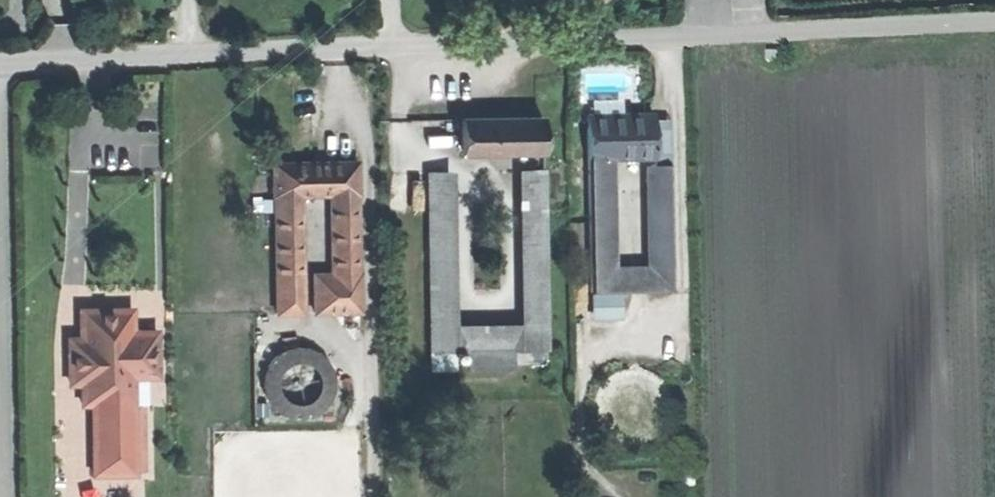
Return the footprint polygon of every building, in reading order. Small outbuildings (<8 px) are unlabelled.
[(618,111),(617,96),(588,99),(589,113),(618,111)] [(544,116),(463,117),(463,150),(527,149),(545,148),(544,116)] [(657,117),(588,118),(591,160),(610,160),(658,159),(657,117)] [(545,148),(527,149),(527,170),(545,170),(545,148)] [(635,293),(634,272),(615,272),(610,160),(591,160),(595,293),(635,293)] [(356,162),(271,164),(271,196),(272,196),(280,196),(347,195),(357,195),(356,162)] [(656,272),(658,293),(676,294),(672,166),(654,166),(656,272)] [(545,170),(527,170),(532,346),(550,346),(545,170)] [(445,175),(428,174),(434,350),(469,350),(513,350),(512,332),(452,332),(445,175)] [(313,313),(359,312),(357,195),(347,195),(348,204),(339,205),(340,280),(312,281),(313,313)] [(280,201),(280,196),(272,196),(276,314),(292,314),(290,200),(280,201)] [(658,293),(656,272),(634,272),(635,293),(658,293)] [(92,404),(94,473),(134,472),(132,376),(148,375),(148,367),(156,367),(156,330),(136,330),(132,336),(126,331),(125,308),(80,309),(80,345),(68,346),(68,370),(81,382),(81,404),(92,404)] [(513,350),(469,350),(470,366),(513,366),(513,350)]
